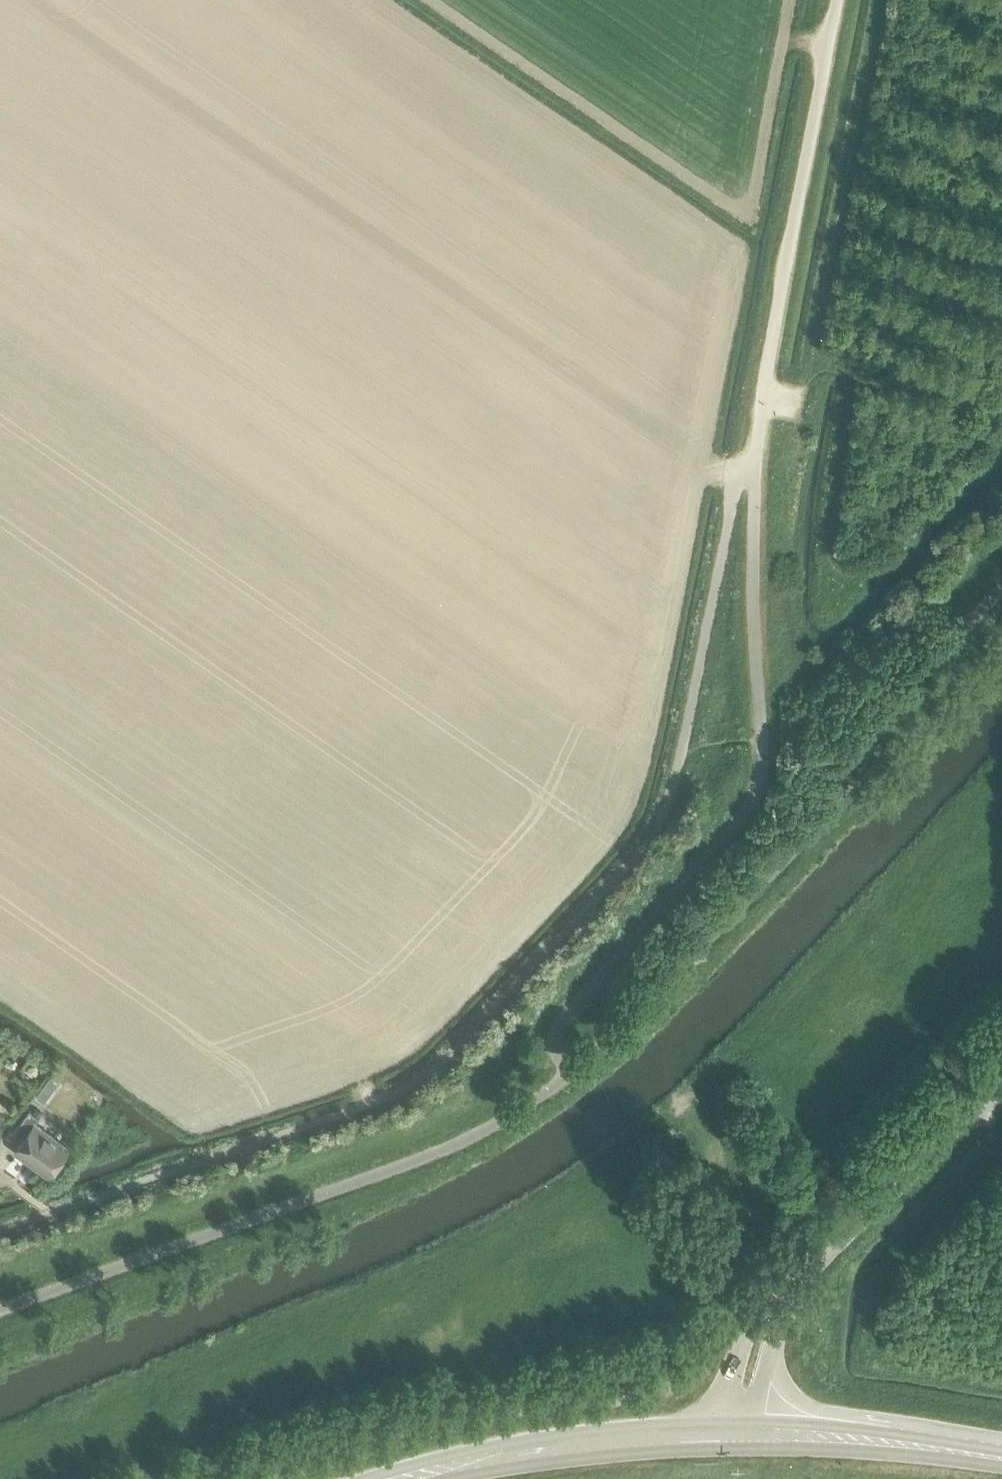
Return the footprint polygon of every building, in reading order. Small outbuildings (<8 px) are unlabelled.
[(51,1092),(42,1086),(36,1096),(44,1102),(51,1092)] [(15,1150),(49,1175),(69,1147),(35,1123),(40,1117),(29,1109),(14,1130),(24,1137),(15,1150)]
